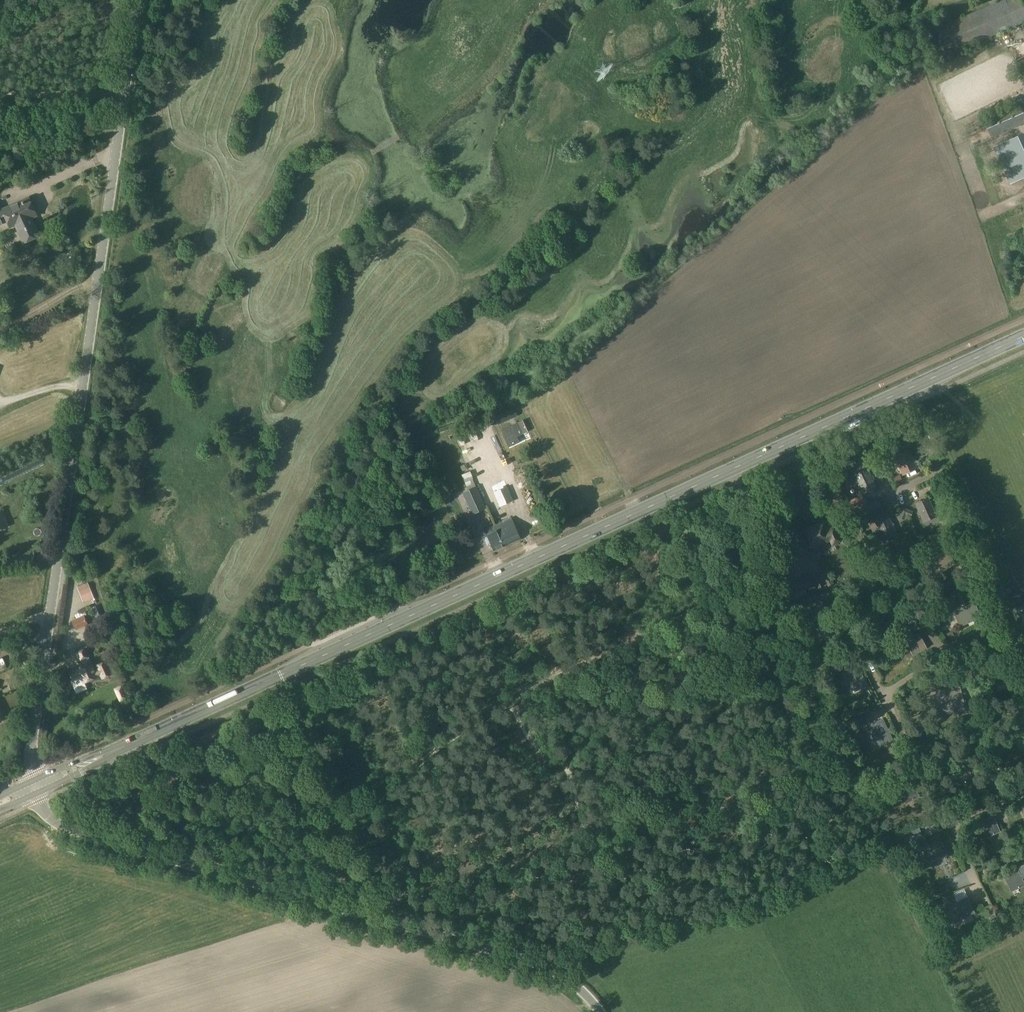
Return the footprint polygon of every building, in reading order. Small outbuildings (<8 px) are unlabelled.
[(936,28),(946,54),(1023,22),(1023,6),(1022,0),(1004,0),(936,28)] [(993,138),(1023,124),(1023,108),(1020,101),(983,118),(993,138)] [(1023,178),(1023,133),(994,147),(1010,184),(1023,178)] [(168,160),(160,167),(167,175),(175,169),(168,160)] [(37,216),(30,199),(2,210),(9,229),(15,226),(23,244),(40,236),(33,218),(37,216)] [(507,411),(495,417),(498,425),(511,420),(507,411)] [(524,423),(501,432),(509,450),(521,445),(519,442),(518,439),(529,435),(528,432),(524,423)] [(906,473),(918,468),(909,450),(898,455),(906,473)] [(868,468),(855,474),(843,480),(847,489),(857,484),(861,493),(877,487),(868,468)] [(476,486),(463,492),(472,513),(485,507),(476,486)] [(877,497),(866,501),(868,508),(880,504),(877,497)] [(940,515),(932,497),(919,502),(927,521),(940,515)] [(498,510),(491,513),(496,525),(505,545),(520,538),(514,524),(517,523),(513,513),(501,518),(498,510)] [(216,518),(221,527),(228,523),(223,514),(216,518)] [(899,534),(892,516),(879,521),(886,539),(899,534)] [(822,522),(803,530),(813,555),(820,552),(817,544),(830,538),(832,543),(839,540),(833,525),(827,527),(825,523),(822,522)] [(494,550),(505,545),(496,525),(485,529),(488,536),(486,537),(485,539),(487,544),(489,545),(491,544),(494,550)] [(948,547),(934,552),(940,568),(954,563),(948,547)] [(880,594),(896,586),(889,572),(873,579),(880,594)] [(787,600),(813,588),(807,575),(781,587),(787,600)] [(91,590),(87,581),(76,585),(80,594),(91,590)] [(953,610),(959,626),(974,620),(968,605),(965,607),(964,605),(953,610)] [(88,624),(85,614),(71,620),(75,629),(88,624)] [(912,654),(926,647),(919,632),(904,639),(912,654)] [(74,652),(78,660),(83,658),(85,664),(68,670),(72,680),(81,676),(83,682),(101,675),(102,677),(110,674),(105,661),(93,666),(91,661),(90,661),(88,656),(90,655),(86,647),(74,652)] [(865,683),(859,669),(846,675),(852,688),(865,683)] [(115,685),(118,698),(125,697),(122,683),(115,685)] [(935,690),(939,707),(964,701),(959,684),(935,690)] [(893,739),(883,718),(870,724),(873,730),(871,731),(879,746),(893,739)] [(1018,746),(1023,744),(1023,726),(1012,730),(1018,746)] [(979,821),(985,837),(1000,831),(994,817),(992,817),(991,816),(979,821)] [(925,842),(932,860),(946,854),(938,836),(925,842)] [(1010,891),(1023,885),(1023,882),(1018,869),(1003,875),(1010,891)] [(960,887),(949,892),(953,901),(964,897),(960,887)] [(968,916),(960,900),(946,906),(953,922),(968,916)]
